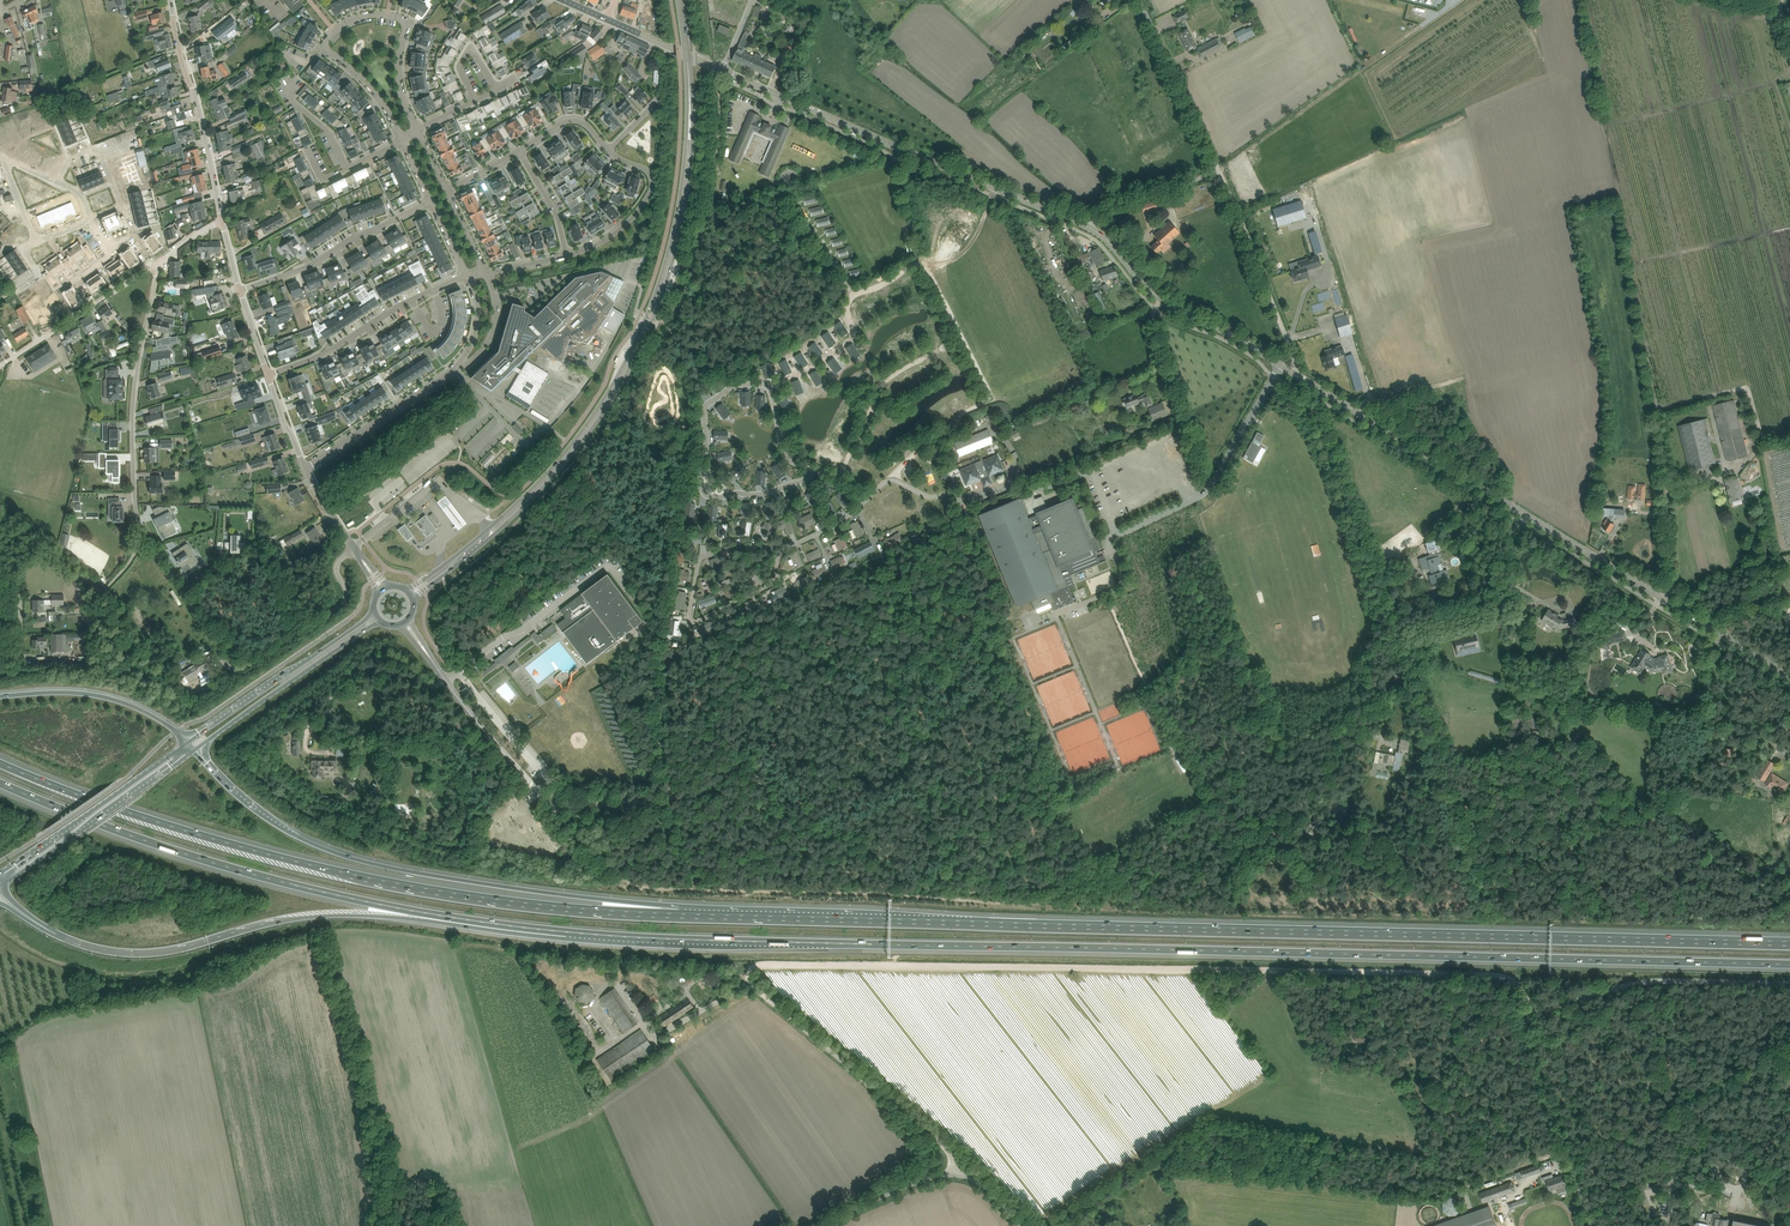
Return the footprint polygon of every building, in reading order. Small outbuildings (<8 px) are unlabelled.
[(200,12),(209,4),(211,6),(215,3),(213,0),(210,0),(207,2),(206,0),(197,7),(200,12)] [(288,7),(293,14),(303,6),(298,0),(297,0),(288,7)] [(332,1),(333,3),(334,3),(339,13),(340,13),(345,10),(340,0),(335,0),(332,1)] [(345,10),(350,8),(348,0),(340,0),(345,10)] [(409,0),(401,0),(400,4),(402,5),(401,8),(405,9),(409,0)] [(416,1),(413,0),(409,0),(405,9),(404,10),(407,12),(408,9),(411,11),(416,1)] [(424,2),(420,0),(416,0),(416,1),(411,11),(417,14),(422,5),(424,2)] [(515,11),(518,16),(536,5),(536,4),(537,3),(535,0),(534,1),(533,0),(529,0),(525,2),(525,4),(519,8),(515,11)] [(1078,12),(1083,7),(1081,5),(1087,0),(1077,0),(1072,5),(1078,12)] [(331,9),(329,10),(333,15),(334,13),(336,16),(337,16),(340,14),(340,13),(339,13),(334,3),(333,3),(329,6),(331,9)] [(623,4),(620,15),(633,19),(638,5),(631,3),(630,7),(623,4)] [(481,17),(485,25),(506,12),(501,4),(481,17)] [(422,17),(428,8),(422,5),(417,14),(422,17)] [(35,6),(28,9),(35,23),(39,21),(38,19),(36,14),(38,13),(37,11),(35,6)] [(756,6),(752,15),(756,16),(757,17),(761,9),(756,6)] [(544,7),(532,14),(535,19),(537,23),(538,23),(540,22),(550,16),(549,15),(550,14),(548,11),(547,11),(544,7)] [(28,9),(22,12),(24,17),(25,19),(24,19),(27,25),(30,23),(31,25),(35,23),(28,9)] [(151,9),(135,12),(136,14),(137,18),(137,20),(137,21),(148,18),(148,17),(147,13),(152,12),(151,9)] [(1186,18),(1188,17),(1185,10),(1173,16),(1177,23),(1180,21),(1182,24),(1187,21),(1186,18)] [(155,15),(150,16),(152,24),(153,24),(153,26),(152,26),(153,30),(159,29),(158,24),(164,22),(162,13),(155,14),(155,15)] [(563,28),(566,31),(570,28),(573,25),(571,23),(575,20),(572,15),(564,21),(563,19),(555,25),(559,31),(563,28)] [(189,18),(192,32),(201,29),(198,16),(189,18)] [(5,19),(8,27),(11,26),(15,38),(19,37),(12,17),(5,19)] [(212,32),(218,40),(227,34),(237,25),(231,17),(212,32)] [(456,24),(452,19),(444,21),(446,28),(452,31),(456,24)] [(303,25),(304,26),(305,26),(316,35),(317,35),(319,32),(319,31),(317,29),(318,28),(314,23),(312,25),(307,21),(303,25)] [(491,22),(487,25),(492,33),(496,30),(491,22)] [(526,32),(520,22),(499,35),(505,45),(526,32)] [(548,30),(552,27),(549,22),(540,28),(545,35),(550,32),(548,30)] [(38,25),(42,42),(47,41),(43,24),(38,25)] [(237,25),(227,34),(230,38),(240,29),(237,25)] [(482,48),(496,40),(491,43),(487,36),(486,36),(483,32),(489,29),(489,30),(489,29),(486,25),(472,33),(478,42),(479,42),(482,48)] [(588,36),(592,29),(582,25),(580,30),(579,32),(577,37),(580,39),(583,34),(588,36)] [(717,31),(728,36),(730,29),(720,25),(717,31)] [(304,26),(300,32),(312,39),(314,36),(316,38),(318,36),(318,35),(317,35),(316,35),(305,26),(304,26)] [(1350,27),(1347,29),(1354,42),(1357,40),(1350,27)] [(447,39),(444,44),(458,52),(463,43),(462,43),(466,36),(460,28),(459,29),(454,37),(455,38),(452,43),(447,40),(447,39)] [(570,28),(566,31),(562,34),(565,39),(573,34),(570,28)] [(1239,43),(1249,38),(1244,28),(1234,33),(1239,43)] [(417,31),(415,35),(416,35),(429,40),(429,41),(433,42),(434,39),(430,38),(431,34),(431,33),(431,32),(431,31),(430,31),(430,30),(429,30),(428,30),(428,31),(427,31),(426,32),(418,29),(418,31),(417,31)] [(592,29),(588,36),(590,36),(596,42),(603,34),(602,33),(602,32),(600,31),(599,31),(596,29),(593,32),(591,30),(592,29)] [(1196,46),(1187,29),(1178,34),(1186,51),(1196,46)] [(159,30),(142,35),(144,41),(161,36),(159,30)] [(312,39),(300,32),(297,38),(309,45),(312,39)] [(626,50),(632,52),(638,40),(620,32),(617,40),(628,46),(626,50)] [(162,37),(154,40),(156,46),(160,45),(161,50),(165,49),(166,49),(172,47),(169,34),(163,36),(162,36),(162,37)] [(415,35),(414,39),(415,40),(414,43),(420,45),(418,49),(425,51),(429,41),(429,40),(416,35),(415,35)] [(732,61),(738,64),(744,51),(746,48),(745,47),(748,45),(746,44),(743,43),(746,36),(744,35),(739,44),(732,61)] [(1076,37),(1064,46),(1065,48),(1078,39),(1076,37)] [(21,45),(23,48),(25,48),(22,38),(16,40),(18,46),(21,45)] [(309,45),(297,38),(294,45),(306,50),(309,45)] [(1200,58),(1221,47),(1216,39),(1208,43),(1209,45),(1197,51),(1200,58)] [(491,64),(505,55),(500,58),(496,51),(495,52),(492,47),(498,44),(498,45),(499,45),(496,40),(482,48),(487,57),(488,57),(492,63),(491,64)] [(638,40),(632,52),(636,54),(636,52),(640,54),(641,53),(645,55),(649,46),(638,40)] [(449,66),(454,59),(453,58),(457,52),(458,52),(444,44),(448,47),(444,53),(445,54),(441,60),(437,59),(437,58),(436,65),(449,66)] [(587,51),(593,60),(605,52),(599,44),(587,51)] [(5,60),(8,61),(8,64),(11,64),(13,46),(7,45),(5,60)] [(213,60),(211,51),(210,51),(209,45),(204,46),(196,48),(198,57),(202,56),(203,62),(213,60)] [(234,45),(226,51),(229,54),(237,49),(234,45)] [(570,54),(574,60),(587,51),(583,45),(570,54)] [(788,45),(782,58),(788,61),(794,47),(792,46),(788,45)] [(261,57),(263,59),(275,50),(274,48),(261,57)] [(411,53),(410,60),(425,61),(426,51),(425,51),(418,49),(415,48),(415,49),(416,49),(416,53),(411,53)] [(528,56),(522,60),(523,61),(523,62),(524,64),(525,64),(527,67),(530,65),(532,69),(540,64),(533,53),(531,50),(526,53),(528,56)] [(744,51),(738,64),(771,78),(776,67),(751,56),(747,54),(748,53),(744,51)] [(613,58),(619,65),(622,63),(621,63),(625,60),(619,53),(616,56),(613,58)] [(505,55),(491,64),(496,73),(497,72),(501,79),(510,74),(505,66),(504,67),(502,63),(507,59),(507,60),(508,60),(505,55)] [(160,57),(148,62),(150,68),(153,67),(156,67),(159,73),(161,72),(172,68),(168,58),(161,61),(160,57)] [(318,74),(324,64),(325,64),(319,60),(313,67),(310,65),(306,72),(309,74),(310,73),(316,77),(318,74)] [(427,72),(427,66),(424,65),(425,61),(410,60),(410,62),(408,61),(408,66),(410,66),(410,67),(414,68),(416,68),(415,72),(426,72),(427,72)] [(532,69),(531,69),(533,74),(531,75),(534,80),(546,72),(543,68),(548,64),(545,60),(540,63),(540,64),(532,69)] [(217,66),(224,77),(231,73),(224,61),(217,66)] [(277,65),(280,70),(286,66),(282,61),(277,65)] [(622,68),(632,79),(635,83),(641,77),(628,62),(622,68)] [(323,78),(330,68),(324,64),(318,74),(323,78)] [(453,74),(450,68),(449,66),(436,65),(435,72),(435,73),(435,72),(441,72),(444,78),(443,78),(446,85),(441,88),(456,81),(455,81),(452,74),(453,74)] [(201,69),(203,78),(210,77),(211,80),(217,78),(216,74),(215,70),(209,71),(208,67),(201,69)] [(328,83),(335,72),(330,68),(323,78),(322,79),(327,82),(328,83)] [(227,82),(232,89),(249,78),(244,71),(227,82)] [(340,85),(336,83),(341,75),(335,71),(335,72),(328,83),(327,82),(327,84),(332,88),(331,89),(335,91),(340,85)] [(426,82),(424,76),(426,75),(426,72),(415,72),(413,72),(414,76),(412,77),(410,78),(411,85),(427,82),(426,82)] [(159,77),(160,82),(162,86),(166,85),(169,84),(174,82),(171,73),(159,77)] [(19,82),(20,89),(32,88),(31,81),(19,82)] [(456,81),(441,88),(444,93),(444,92),(449,89),(452,95),(451,95),(455,103),(464,99),(460,92),(461,91),(456,81)] [(427,82),(411,85),(413,92),(414,92),(417,92),(417,96),(415,96),(416,96),(429,92),(428,88),(427,89),(426,82),(427,82)] [(343,98),(354,88),(349,83),(343,89),(340,85),(335,91),(337,94),(339,93),(343,98)] [(575,95),(575,96),(579,96),(581,85),(574,84),(572,92),(564,93),(565,107),(574,106),(573,96),(575,95)] [(617,88),(625,96),(629,93),(620,84),(617,88)] [(145,91),(147,96),(162,91),(161,86),(145,91)] [(634,90),(636,92),(631,97),(639,104),(647,96),(640,88),(640,89),(637,86),(634,90)] [(4,87),(3,94),(16,97),(17,92),(11,91),(11,89),(4,87)] [(159,101),(161,106),(169,104),(167,98),(178,95),(176,87),(165,90),(166,95),(162,97),(163,99),(159,101)] [(518,89),(507,94),(514,109),(519,106),(518,106),(516,101),(521,98),(522,99),(530,95),(525,87),(518,90),(518,89)] [(348,103),(358,93),(354,88),(343,98),(348,103)] [(546,98),(540,103),(549,115),(557,110),(554,105),(555,104),(556,104),(559,102),(551,91),(544,96),(546,98)] [(600,100),(602,92),(597,91),(596,94),(593,94),(584,92),(581,108),(591,109),(592,98),(595,98),(595,99),(600,100)] [(117,92),(107,96),(109,102),(119,98),(117,92)] [(313,99),(304,92),(303,93),(301,95),(300,97),(309,105),(313,99)] [(416,105),(418,109),(432,102),(429,96),(431,95),(429,92),(430,92),(416,96),(415,97),(416,97),(417,96),(419,100),(416,102),(417,104),(416,105)] [(354,106),(363,98),(358,93),(348,103),(352,108),(354,106)] [(16,97),(3,94),(1,101),(9,103),(10,100),(16,101),(16,97)] [(500,97),(490,102),(497,117),(502,114),(501,114),(498,109),(504,107),(512,104),(514,109),(507,94),(507,95),(501,98),(500,97)] [(228,106),(224,97),(218,100),(218,98),(209,101),(214,113),(222,110),(222,109),(226,107),(228,106)] [(361,109),(368,103),(363,97),(363,98),(354,106),(359,111),(355,114),(358,117),(365,112),(361,109)] [(322,107),(313,99),(309,105),(318,112),(322,107)] [(609,109),(620,119),(623,115),(626,118),(634,109),(625,101),(617,109),(613,105),(609,109)] [(435,108),(432,102),(418,109),(419,113),(421,112),(422,115),(426,113),(427,114),(434,111),(433,109),(435,108)] [(483,106),(473,111),(479,125),(484,123),(484,122),(483,123),(481,118),(487,115),(487,116),(494,112),(496,117),(497,117),(490,102),(490,103),(483,107),(483,106)] [(599,106),(606,112),(609,109),(603,102),(599,106)] [(171,111),(172,115),(184,111),(181,104),(170,108),(169,104),(161,106),(162,110),(166,109),(167,112),(171,111)] [(280,106),(273,110),(275,115),(283,111),(280,106)] [(331,114),(335,110),(330,106),(327,110),(322,107),(318,112),(327,120),(331,114)] [(533,110),(529,112),(537,125),(539,124),(540,123),(540,122),(542,120),(540,117),(544,115),(538,106),(534,108),(535,109),(533,111),(533,110)] [(1,110),(4,116),(12,113),(10,107),(1,110)] [(222,110),(214,113),(217,121),(230,116),(229,113),(230,113),(228,107),(226,107),(222,109),(222,110)] [(234,113),(235,115),(236,118),(246,114),(244,110),(234,113)] [(176,127),(175,122),(186,119),(184,111),(172,115),(169,116),(170,121),(165,122),(168,130),(176,127)] [(479,125),(473,111),(472,111),(473,112),(466,115),(466,114),(455,119),(462,133),(467,131),(466,131),(464,126),(469,123),(470,124),(477,121),(479,125)] [(758,121),(760,116),(750,111),(729,160),(739,164),(743,154),(744,155),(754,133),(771,141),(762,163),(763,163),(759,173),(769,178),(790,129),(780,124),(778,130),(772,127),(772,126),(764,123),(764,124),(758,121)] [(301,123),(296,112),(292,114),(289,115),(292,120),(286,123),(289,128),(301,123)] [(367,125),(378,120),(375,113),(367,117),(365,112),(358,117),(360,121),(362,120),(365,126),(367,125)] [(523,115),(519,117),(525,127),(528,125),(530,128),(532,126),(533,127),(534,127),(537,125),(529,112),(525,115),(526,115),(524,116),(523,115)] [(340,121),(331,114),(327,120),(335,127),(340,121)] [(41,115),(33,119),(37,130),(43,128),(42,126),(45,125),(41,115)] [(225,124),(227,128),(249,119),(247,115),(244,116),(225,124)] [(604,121),(614,130),(619,124),(610,115),(604,121)] [(514,121),(510,123),(518,137),(521,135),(521,134),(522,134),(521,133),(524,132),(522,129),(525,127),(519,117),(516,119),(517,121),(515,122),(514,121)] [(33,119),(27,121),(31,132),(37,130),(33,119)] [(68,120),(58,125),(60,131),(71,126),(68,120)] [(378,120),(367,125),(370,130),(370,131),(380,125),(378,120)] [(27,121),(22,123),(26,134),(31,132),(27,121)] [(345,129),(343,124),(340,121),(335,127),(337,128),(341,137),(350,133),(350,134),(353,132),(351,126),(345,129)] [(306,133),(301,123),(289,128),(291,133),(297,131),(299,136),(306,133)] [(504,126),(501,128),(507,138),(510,136),(512,139),(514,138),(515,138),(516,138),(518,137),(510,123),(507,126),(505,128),(504,126)] [(370,138),(383,131),(380,125),(370,131),(370,130),(367,132),(370,138)] [(71,126),(60,131),(62,136),(73,131),(71,126)] [(178,129),(181,140),(186,139),(187,141),(195,139),(192,130),(187,131),(186,127),(187,127),(178,129)] [(430,133),(433,140),(445,134),(442,128),(440,129),(439,128),(437,129),(437,130),(430,133)] [(496,132),(492,135),(500,148),(502,146),(503,145),(503,144),(505,143),(503,140),(507,138),(501,128),(497,130),(498,132),(496,133),(496,132)] [(0,132),(0,137),(8,134),(6,129),(0,132)] [(568,134),(565,136),(573,148),(574,148),(574,149),(575,150),(576,150),(576,151),(583,147),(580,143),(581,143),(579,140),(580,140),(579,139),(580,138),(577,134),(575,135),(571,129),(567,133),(568,134)] [(73,131),(62,136),(64,141),(75,137),(73,131)] [(218,142),(229,140),(227,131),(223,132),(216,133),(218,142)] [(373,144),(387,138),(383,131),(370,138),(373,144)] [(311,144),(306,133),(299,136),(305,147),(311,144)] [(353,144),(349,137),(351,136),(350,134),(350,133),(341,137),(346,148),(353,145),(353,144)] [(0,137),(0,144),(3,142),(4,144),(8,142),(7,141),(10,139),(8,134),(0,137)] [(435,143),(436,146),(447,141),(444,135),(445,134),(433,140),(434,140),(435,142),(435,143)] [(486,137),(482,139),(488,149),(491,147),(493,150),(495,149),(496,150),(497,149),(498,149),(500,148),(492,135),(488,137),(489,138),(487,139),(486,137)] [(75,137),(64,141),(67,147),(77,142),(75,137)] [(488,149),(482,139),(479,142),(480,143),(473,147),(474,149),(475,151),(474,152),(475,154),(476,155),(478,157),(479,159),(480,159),(481,159),(483,158),(483,157),(486,155),(485,153),(485,151),(488,149)] [(13,146),(9,154),(20,159),(25,148),(28,141),(25,140),(22,146),(17,144),(15,148),(13,146)] [(231,149),(231,145),(229,140),(218,142),(220,152),(226,150),(227,150),(231,149)] [(250,146),(257,159),(258,158),(263,156),(268,154),(261,141),(261,140),(258,142),(256,143),(250,146)] [(556,141),(552,143),(563,158),(564,157),(568,154),(565,151),(566,150),(565,148),(564,146),(564,147),(559,140),(557,142),(556,141)] [(248,146),(246,141),(234,146),(237,152),(242,149),(248,146)] [(439,152),(451,146),(450,146),(447,141),(436,146),(437,148),(438,149),(439,151),(439,152)] [(355,150),(361,147),(358,142),(353,144),(353,145),(346,148),(351,159),(358,155),(355,150)] [(166,152),(171,151),(182,147),(180,143),(165,148),(166,152)] [(563,158),(552,143),(548,146),(549,147),(547,149),(551,156),(552,157),(554,159),(555,158),(558,162),(561,159),(563,158)] [(25,148),(20,159),(26,162),(29,156),(33,158),(39,146),(34,144),(31,151),(25,148)] [(39,146),(33,158),(38,160),(35,166),(41,169),(46,158),(40,155),(43,148),(39,146)] [(439,152),(442,158),(453,152),(451,146),(439,152)] [(191,159),(199,157),(197,149),(185,152),(187,160),(191,159)] [(46,158),(41,169),(48,172),(50,166),(55,169),(58,163),(51,160),(54,154),(50,151),(46,158)] [(143,151),(136,153),(140,168),(147,166),(143,151)] [(443,161),(445,164),(456,159),(453,153),(454,153),(453,152),(442,158),(444,160),(443,161)] [(124,165),(118,168),(122,176),(136,170),(134,164),(138,162),(136,158),(137,158),(135,153),(121,159),(123,164),(124,165)] [(304,163),(299,153),(287,158),(289,164),(295,161),(297,166),(304,163)] [(543,169),(545,172),(550,169),(548,166),(549,165),(541,153),(538,155),(537,154),(532,157),(536,162),(535,163),(538,168),(539,167),(539,168),(540,168),(541,170),(543,169)] [(587,172),(590,168),(599,158),(596,155),(595,156),(593,154),(587,160),(587,159),(586,160),(586,161),(585,163),(586,163),(582,167),(586,170),(587,172)] [(401,161),(398,155),(388,160),(390,166),(400,161),(401,161)] [(181,166),(183,174),(192,172),(190,167),(200,165),(199,157),(191,159),(192,164),(190,165),(190,164),(181,166)] [(590,168),(596,173),(598,171),(598,172),(599,171),(599,170),(604,164),(602,162),(603,161),(599,158),(590,168)] [(447,170),(448,170),(459,164),(458,165),(456,159),(445,164),(446,166),(447,167),(448,169),(447,170)] [(403,167),(400,161),(390,166),(393,172),(403,167)] [(309,174),(304,163),(297,166),(302,177),(309,174)] [(223,166),(225,174),(237,171),(235,164),(231,164),(223,166)] [(459,164),(448,170),(451,176),(457,173),(458,173),(461,172),(461,171),(462,171),(459,164)] [(362,178),(368,176),(370,181),(375,178),(370,166),(359,172),(362,178)] [(510,172),(517,185),(518,184),(520,187),(525,184),(523,181),(525,180),(523,178),(524,178),(524,177),(525,176),(522,171),(520,172),(517,166),(512,169),(513,170),(510,172)] [(396,178),(406,173),(403,167),(393,172),(396,178)] [(567,182),(564,177),(572,173),(569,167),(562,171),(559,173),(556,176),(552,177),(555,182),(554,183),(558,188),(559,188),(567,183),(567,182)] [(608,186),(609,186),(617,170),(613,168),(612,169),(610,168),(606,175),(605,175),(605,176),(605,177),(604,179),(605,179),(603,183),(608,186)] [(136,170),(122,176),(125,185),(134,181),(135,186),(142,183),(136,170)] [(617,170),(609,186),(610,187),(615,189),(617,185),(618,186),(619,184),(620,184),(620,183),(620,182),(623,175),(621,174),(622,172),(617,170)] [(237,171),(225,174),(227,181),(235,180),(235,179),(238,179),(237,171)] [(100,172),(95,174),(99,185),(105,183),(100,172)] [(191,177),(193,185),(204,183),(203,174),(199,175),(199,173),(194,174),(195,176),(193,176),(192,172),(183,174),(179,175),(180,179),(191,177)] [(247,172),(241,176),(245,184),(251,182),(253,182),(247,172)] [(362,178),(359,172),(348,177),(352,183),(362,178)] [(409,179),(406,173),(396,178),(399,184),(409,179)] [(95,174),(89,177),(94,187),(99,185),(95,174)] [(314,184),(309,174),(302,177),(307,187),(314,184)] [(500,176),(496,178),(504,193),(510,190),(508,187),(509,186),(508,184),(509,184),(508,182),(507,183),(503,176),(501,177),(500,176)] [(630,177),(627,191),(635,193),(636,191),(637,191),(637,190),(638,190),(639,185),(638,184),(639,178),(634,176),(633,178),(630,177)] [(89,177),(84,179),(88,189),(94,187),(89,177)] [(341,188),(352,183),(348,177),(338,182),(341,188)] [(558,188),(557,189),(558,191),(559,190),(560,190),(561,193),(560,193),(564,198),(564,199),(565,198),(573,193),(570,188),(578,183),(576,178),(575,177),(567,182),(567,183),(559,188),(558,188)] [(504,193),(496,178),(492,180),(493,182),(490,183),(494,190),(493,190),(494,192),(495,191),(496,193),(497,193),(499,198),(505,195),(504,193)] [(84,179),(78,181),(83,192),(88,189),(84,179)] [(412,185),(409,179),(399,184),(402,189),(412,185)] [(253,182),(251,182),(253,189),(257,188),(261,187),(259,180),(253,182)] [(336,191),(341,188),(338,182),(327,187),(331,193),(330,193),(333,199),(339,196),(336,191)] [(204,183),(193,185),(194,193),(206,191),(204,183)] [(320,198),(317,192),(314,184),(307,187),(300,191),(303,195),(308,192),(313,202),(317,200),(320,198)] [(414,190),(412,185),(402,189),(404,195),(414,191),(414,190)] [(331,193),(327,187),(317,192),(320,198),(330,193),(331,193)] [(592,187),(591,188),(586,196),(588,198),(589,198),(595,189),(592,187)] [(576,198),(585,193),(584,192),(582,188),(581,188),(573,193),(565,198),(567,203),(570,209),(573,207),(577,205),(579,203),(576,198)] [(235,191),(229,192),(231,203),(237,201),(240,201),(240,200),(239,195),(244,194),(243,189),(238,190),(235,191)] [(459,194),(462,201),(474,195),(471,189),(470,190),(469,189),(466,190),(466,191),(459,194)] [(404,206),(410,204),(408,201),(418,196),(415,190),(414,190),(414,191),(404,195),(402,196),(402,197),(405,203),(403,203),(404,206)] [(141,191),(130,194),(131,200),(142,197),(141,191)] [(534,203),(530,197),(529,198),(527,193),(523,195),(520,197),(516,199),(509,202),(512,208),(521,203),(524,208),(533,203),(534,203)] [(620,206),(624,196),(619,194),(617,197),(615,203),(620,206)] [(177,204),(183,203),(188,201),(189,201),(188,201),(195,199),(193,195),(182,198),(182,199),(176,200),(177,204)] [(464,204),(465,207),(476,202),(473,196),(474,195),(462,201),(463,201),(464,203),(464,204)] [(807,204),(817,202),(815,195),(806,197),(807,204)] [(385,211),(383,204),(387,203),(383,196),(380,197),(381,200),(374,202),(378,213),(385,211)] [(142,197),(131,200),(132,205),(144,202),(142,197)] [(493,199),(498,208),(502,206),(497,197),(493,199)] [(42,215),(36,217),(41,229),(56,223),(56,225),(60,223),(61,224),(64,223),(63,220),(77,215),(72,202),(67,204),(66,201),(63,203),(64,206),(58,208),(56,205),(54,206),(54,208),(53,208),(52,208),(50,209),(51,211),(44,214),(43,211),(40,212),(42,215)] [(189,204),(191,213),(204,210),(202,201),(194,203),(195,203),(189,204)] [(1141,206),(1142,213),(1150,211),(1149,208),(1160,205),(1159,201),(1141,206)] [(1306,218),(1301,201),(1272,209),(1278,227),(1306,218)] [(144,202),(132,205),(134,210),(145,208),(144,202)] [(368,204),(372,215),(378,213),(374,202),(368,204)] [(468,213),(480,207),(479,207),(476,202),(465,207),(466,209),(467,210),(469,212),(468,213)] [(602,209),(611,219),(611,220),(614,218),(615,219),(619,215),(615,210),(616,209),(613,205),(612,206),(611,205),(609,203),(608,204),(605,202),(601,205),(603,208),(602,209)] [(183,203),(177,204),(173,206),(175,212),(185,209),(183,203)] [(535,208),(533,203),(524,208),(518,211),(515,213),(518,218),(527,213),(528,216),(530,219),(539,213),(536,207),(536,208),(535,208)] [(361,206),(365,217),(372,215),(368,204),(361,206)] [(355,208),(358,220),(365,217),(361,206),(355,208)] [(468,213),(471,219),(483,213),(480,207),(468,213)] [(812,209),(814,215),(823,213),(821,207),(812,209)] [(134,210),(133,211),(135,216),(146,214),(145,208),(134,210)] [(307,208),(301,211),(304,218),(310,215),(307,208)] [(345,217),(350,215),(352,222),(358,220),(355,208),(348,210),(347,208),(342,210),(345,217)] [(204,210),(191,213),(193,221),(198,220),(206,218),(204,210)] [(345,217),(342,210),(337,213),(339,215),(333,219),(340,229),(345,225),(342,219),(345,217)] [(590,214),(589,215),(598,231),(602,228),(601,227),(604,226),(600,219),(600,218),(600,217),(599,217),(598,215),(597,216),(594,212),(590,214)] [(473,222),(474,225),(485,220),(482,214),(483,214),(483,213),(471,219),(472,219),(473,221),(473,222)] [(116,214),(110,217),(115,230),(125,226),(122,219),(119,220),(116,214)] [(146,214),(135,216),(136,222),(148,219),(146,214)] [(261,227),(265,233),(286,222),(282,215),(261,227)] [(419,226),(429,222),(430,222),(427,215),(424,217),(419,219),(414,221),(417,228),(419,227),(419,226)] [(598,231),(589,215),(587,216),(583,219),(586,222),(586,223),(585,223),(586,225),(585,226),(586,227),(587,227),(591,233),(593,232),(594,233),(598,231)] [(106,225),(99,228),(104,234),(115,230),(110,217),(104,220),(106,225)] [(820,226),(829,223),(828,218),(818,220),(820,226)] [(148,219),(136,222),(138,228),(149,225),(148,219)] [(254,236),(253,232),(247,233),(245,225),(251,224),(250,219),(244,220),(236,222),(240,241),(249,239),(248,237),(254,236)] [(327,223),(334,232),(340,229),(333,219),(327,223)] [(476,228),(477,231),(488,226),(485,220),(474,225),(475,227),(476,228)] [(432,227),(429,222),(419,226),(419,227),(422,232),(432,227)] [(1151,247),(1156,253),(1179,233),(1169,222),(1154,235),(1158,240),(1151,247)] [(334,232),(327,223),(322,226),(328,236),(334,232)] [(579,239),(582,238),(577,224),(569,227),(570,230),(569,230),(569,231),(568,231),(570,237),(572,236),(574,242),(580,240),(579,239)] [(328,236),(322,226),(316,230),(322,240),(328,236)] [(488,226),(477,231),(479,233),(479,234),(479,235),(479,237),(480,237),(491,232),(488,226)] [(12,227),(4,235),(11,245),(17,241),(18,242),(27,239),(22,227),(14,230),(12,227)] [(435,233),(432,227),(422,232),(425,238),(435,233)] [(396,228),(392,231),(392,232),(391,233),(399,246),(400,247),(410,241),(406,234),(402,236),(398,229),(397,230),(396,228)] [(165,231),(167,240),(175,238),(172,229),(165,231)] [(547,229),(539,231),(543,247),(541,239),(545,238),(547,246),(550,246),(550,247),(555,246),(555,245),(555,244),(554,240),(555,240),(554,235),(553,236),(552,232),(547,233),(547,229)] [(310,234),(316,244),(322,240),(316,230),(310,234)] [(151,234),(144,239),(146,241),(146,242),(153,252),(161,247),(156,240),(161,236),(157,231),(152,235),(151,234)] [(491,232),(480,237),(483,243),(494,238),(494,237),(491,231),(491,232)] [(535,232),(527,234),(531,250),(529,242),(533,241),(535,249),(538,248),(538,250),(543,248),(543,247),(539,231),(540,234),(536,235),(535,232)] [(390,253),(394,251),(393,250),(399,246),(391,233),(390,232),(386,235),(386,236),(385,237),(389,244),(386,246),(390,253)] [(428,244),(438,239),(435,233),(425,238),(428,244)] [(316,244),(310,234),(305,237),(303,235),(299,238),(304,244),(307,242),(311,248),(316,244)] [(531,250),(527,234),(528,237),(524,238),(523,235),(515,237),(517,246),(522,245),(523,252),(526,251),(527,252),(531,251),(531,250)] [(494,238),(483,243),(484,244),(485,246),(484,247),(485,249),(496,244),(499,243),(497,237),(494,238)] [(129,250),(122,255),(130,267),(137,262),(132,254),(139,250),(133,238),(125,244),(129,250)] [(294,239),(289,243),(281,248),(289,259),(291,258),(292,258),(292,257),(295,255),(298,253),(297,250),(300,248),(294,239)] [(431,250),(440,245),(438,239),(428,244),(431,250)] [(372,245),(381,259),(390,253),(386,246),(383,248),(379,241),(376,242),(376,241),(371,244),(372,245)] [(210,253),(210,242),(197,242),(197,252),(204,253),(204,258),(204,259),(210,259),(210,253)] [(221,253),(220,242),(210,242),(210,253),(221,253)] [(78,244),(72,248),(80,259),(86,256),(90,262),(94,259),(86,247),(82,250),(78,244)] [(496,244),(485,249),(487,252),(488,252),(489,255),(499,250),(496,244)] [(371,264),(381,259),(372,245),(366,248),(370,256),(367,258),(371,264)] [(433,256),(443,251),(440,245),(431,250),(433,256)] [(515,246),(510,248),(515,259),(520,257),(515,246)] [(67,251),(66,252),(70,258),(67,261),(76,274),(80,270),(75,263),(80,259),(72,248),(67,252),(67,251)] [(1105,263),(1099,248),(1092,251),(1098,266),(1105,263)] [(489,255),(488,255),(491,261),(498,258),(499,261),(509,259),(507,254),(503,256),(500,249),(499,250),(489,255)] [(14,250),(4,256),(8,261),(18,255),(14,250)] [(446,257),(443,251),(433,256),(436,261),(446,257)] [(354,255),(354,256),(353,256),(355,260),(362,270),(371,264),(367,258),(364,260),(359,252),(358,253),(358,252),(354,255)] [(1082,262),(1091,258),(1089,252),(1073,258),(1078,269),(1084,279),(1093,275),(1090,268),(1085,270),(1082,262)] [(18,255),(8,261),(11,266),(21,259),(18,255)] [(260,271),(275,267),(275,266),(278,265),(276,259),(273,260),(273,259),(267,260),(255,264),(252,255),(243,258),(248,272),(249,271),(255,269),(257,269),(256,266),(258,265),(260,271)] [(353,256),(347,260),(351,268),(348,270),(352,276),(362,270),(355,260),(353,256)] [(1309,277),(1307,271),(1321,266),(1318,256),(1298,262),(1300,267),(1291,270),(1292,275),(1291,276),(1292,279),(1294,279),(1295,282),(1309,277)] [(449,262),(446,257),(436,261),(439,267),(449,262)] [(56,259),(51,262),(59,274),(64,270),(69,277),(73,274),(65,262),(61,264),(57,258),(56,259)] [(21,259),(11,266),(14,271),(24,264),(21,259)] [(179,272),(179,261),(170,262),(170,276),(179,276),(179,272)] [(419,261),(408,266),(411,272),(417,284),(424,280),(423,276),(426,275),(419,261)] [(45,266),(49,272),(45,275),(54,288),(59,285),(54,278),(59,274),(51,262),(46,266),(45,266)] [(114,262),(101,270),(105,275),(110,272),(113,277),(114,276),(124,270),(124,269),(119,262),(116,264),(114,262)] [(446,271),(452,268),(449,262),(439,267),(436,268),(441,278),(448,275),(446,271)] [(24,264),(14,271),(18,276),(28,269),(24,264)] [(333,267),(334,271),(338,282),(349,279),(347,271),(343,273),(340,264),(333,267)] [(328,286),(338,282),(334,271),(333,267),(332,267),(332,266),(328,268),(328,269),(326,269),(329,278),(325,279),(328,286)] [(1114,266),(1099,271),(1103,281),(1117,276),(1114,266)] [(319,272),(316,273),(315,272),(311,273),(311,274),(317,290),(328,286),(325,279),(322,280),(319,272)] [(411,272),(405,274),(411,286),(417,284),(411,272)] [(498,352),(470,378),(490,390),(491,389),(512,369),(515,366),(530,352),(562,363),(562,362),(564,355),(567,347),(568,340),(587,344),(594,335),(599,327),(611,334),(623,315),(612,308),(615,301),(620,291),(624,281),(600,272),(575,278),(533,317),(514,305),(498,352)] [(311,274),(304,277),(307,285),(304,286),(305,289),(306,294),(317,290),(311,274)] [(405,274),(399,277),(405,289),(411,286),(405,274)] [(88,279),(81,284),(84,289),(89,286),(93,291),(104,283),(99,276),(90,282),(88,279)] [(399,277),(394,280),(400,292),(405,289),(399,277)] [(880,278),(872,282),(874,286),(882,283),(880,278)] [(394,280),(388,283),(394,295),(400,292),(394,280)] [(304,300),(308,298),(306,294),(305,289),(301,290),(298,282),(288,285),(293,297),(299,295),(304,300)] [(388,283),(383,285),(389,297),(394,295),(388,283)] [(919,284),(911,287),(913,292),(921,290),(919,284)] [(72,289),(64,294),(72,306),(75,304),(79,301),(80,301),(75,293),(80,290),(77,285),(72,289)] [(361,285),(357,287),(359,290),(360,291),(371,308),(378,303),(376,300),(379,299),(379,298),(375,292),(370,295),(368,293),(364,287),(363,287),(361,285)] [(383,285),(377,288),(383,300),(389,297),(383,285)] [(214,286),(195,289),(196,295),(196,296),(207,294),(212,310),(218,308),(218,310),(227,307),(225,300),(224,299),(225,299),(225,298),(224,298),(224,297),(223,296),(224,296),(224,295),(223,295),(223,293),(221,294),(217,295),(214,286)] [(285,286),(281,287),(286,301),(287,301),(290,300),(285,286)] [(454,323),(452,331),(448,338),(443,344),(437,350),(433,344),(425,349),(432,359),(439,355),(443,359),(448,356),(451,352),(455,348),(457,344),(460,340),(462,335),(464,330),(465,325),(466,320),(466,315),(466,309),(465,304),(464,299),(462,294),(461,290),(448,295),(450,300),(452,299),(454,306),(455,314),(454,323)] [(360,291),(356,294),(362,303),(358,306),(363,313),(371,308),(360,291)] [(1092,295),(1099,311),(1106,308),(1098,292),(1092,295)] [(273,306),(268,293),(263,295),(263,293),(259,295),(260,296),(258,296),(263,310),(273,306)] [(170,310),(172,305),(172,304),(159,301),(157,310),(163,312),(163,313),(174,316),(174,315),(178,316),(179,311),(176,310),(173,309),(173,310),(170,310)] [(275,310),(289,306),(287,301),(286,301),(274,306),(275,310)] [(357,304),(352,307),(358,317),(363,313),(358,306),(357,304)] [(98,312),(103,320),(113,314),(107,305),(98,312)] [(16,310),(24,323),(30,320),(22,306),(16,310)] [(31,309),(27,312),(35,327),(41,323),(42,325),(55,316),(49,306),(35,315),(31,309)] [(351,306),(345,309),(353,320),(358,317),(352,307),(351,306)] [(278,317),(267,320),(272,335),(280,332),(278,324),(287,321),(286,318),(292,316),(289,307),(276,312),(278,317)] [(345,309),(340,313),(347,324),(353,320),(345,309)] [(299,315),(301,322),(305,321),(308,329),(313,327),(308,312),(299,315)] [(340,312),(335,315),(336,317),(342,327),(347,324),(340,313),(340,312)] [(106,329),(101,320),(97,323),(96,324),(95,321),(91,315),(80,321),(84,328),(84,329),(87,333),(91,330),(92,329),(93,330),(99,326),(102,332),(106,329)] [(1344,316),(1335,318),(1341,337),(1351,334),(1352,334),(1346,315),(1344,316)] [(154,320),(153,330),(163,332),(162,338),(170,337),(171,333),(167,332),(168,324),(173,325),(175,319),(163,317),(162,322),(154,320)] [(336,317),(331,321),(337,330),(342,327),(336,317)] [(893,317),(888,320),(891,325),(897,322),(893,317)] [(122,325),(122,326),(130,333),(134,330),(122,318),(119,321),(123,325),(122,325)] [(330,319),(324,323),(332,334),(337,330),(331,321),(330,319)] [(225,323),(221,325),(223,329),(225,335),(227,334),(229,340),(233,339),(238,337),(232,320),(226,322),(225,323)] [(317,320),(312,323),(314,327),(316,333),(318,339),(318,338),(322,335),(324,339),(332,334),(324,323),(320,326),(317,320)] [(401,325),(409,337),(418,332),(414,325),(411,327),(407,321),(401,325)] [(841,322),(834,327),(840,337),(844,335),(845,336),(848,334),(841,322)] [(72,336),(79,332),(75,324),(65,329),(67,333),(64,335),(68,343),(74,340),(72,336)] [(402,338),(404,341),(409,337),(401,325),(402,326),(396,329),(402,338)] [(13,335),(17,342),(29,334),(25,328),(13,335)] [(402,338),(396,329),(391,332),(397,342),(402,338)] [(102,340),(102,342),(109,338),(108,336),(110,336),(107,330),(99,333),(102,339),(102,340)] [(397,342),(391,332),(386,336),(385,335),(393,348),(399,344),(397,342)] [(828,333),(822,337),(828,347),(831,345),(832,346),(836,344),(828,333)] [(285,344),(276,347),(277,350),(278,350),(279,351),(277,352),(278,355),(277,356),(279,361),(284,359),(284,358),(290,356),(289,355),(295,353),(293,347),(295,346),(293,341),(291,335),(283,338),(285,344)] [(393,348),(385,335),(379,339),(384,346),(380,349),(384,356),(388,353),(387,351),(393,348)] [(162,339),(161,339),(162,346),(156,347),(154,347),(153,354),(152,354),(151,360),(150,372),(157,369),(159,359),(160,359),(160,365),(169,364),(168,358),(170,357),(171,350),(170,350),(169,345),(171,345),(170,340),(178,339),(177,336),(171,337),(170,337),(162,339)] [(366,346),(373,360),(384,356),(380,349),(377,350),(373,343),(367,346),(366,345),(366,346)] [(815,343),(808,349),(815,358),(818,356),(819,357),(823,354),(815,343)] [(57,358),(48,344),(26,358),(32,369),(49,358),(52,362),(57,358)] [(853,345),(846,349),(853,360),(857,358),(856,357),(859,355),(853,345)] [(360,358),(363,365),(373,360),(366,346),(360,349),(363,357),(360,358)] [(1324,351),(1326,355),(1321,357),(1325,369),(1327,368),(1329,369),(1332,368),(1332,367),(1335,366),(1332,358),(1344,354),(1342,346),(1324,351)] [(202,352),(205,360),(222,355),(219,347),(202,352)] [(107,350),(111,359),(117,356),(113,348),(107,350)] [(347,355),(353,370),(363,365),(360,358),(357,360),(353,352),(347,355)] [(800,353),(794,358),(800,368),(803,366),(804,367),(808,365),(800,353)] [(340,367),(344,374),(345,377),(349,375),(347,372),(353,370),(347,355),(340,358),(344,366),(340,367)] [(237,359),(239,364),(242,372),(251,369),(246,356),(237,359)] [(433,367),(426,356),(420,360),(421,361),(427,370),(427,371),(433,367)] [(833,359),(827,364),(835,375),(839,372),(838,370),(840,368),(833,359)] [(966,373),(964,369),(966,367),(963,363),(961,364),(959,360),(950,365),(957,377),(966,373)] [(327,364),(334,379),(344,374),(340,367),(337,369),(334,361),(327,364)] [(427,370),(421,361),(416,365),(422,374),(427,370)] [(519,373),(506,396),(528,409),(549,374),(527,361),(521,370),(515,366),(512,369),(519,373)] [(786,361),(779,364),(783,374),(787,373),(788,375),(792,373),(786,361)] [(1417,362),(1407,365),(1410,376),(1420,373),(1417,362)] [(769,363),(761,367),(766,377),(770,376),(770,377),(774,375),(769,363)] [(334,379),(327,364),(320,367),(324,375),(321,376),(324,383),(334,379)] [(422,374),(416,365),(411,368),(417,377),(422,374)] [(898,376),(904,373),(900,367),(894,370),(898,376)] [(122,387),(122,380),(116,380),(116,377),(118,377),(118,368),(109,368),(109,370),(106,370),(106,380),(104,380),(104,386),(109,386),(109,399),(122,399),(122,392),(122,391),(122,388),(122,387)] [(417,377),(411,368),(406,371),(412,380),(417,377)] [(412,380),(406,371),(401,375),(407,384),(412,380)] [(173,378),(171,372),(158,376),(160,382),(173,378)] [(817,372),(810,376),(816,387),(820,385),(819,384),(822,382),(817,372)] [(217,379),(219,386),(236,381),(234,373),(217,379)] [(407,384),(401,375),(396,378),(395,378),(402,387),(407,384)] [(313,394),(309,382),(306,383),(302,385),(298,376),(288,379),(291,387),(290,387),(291,392),(293,392),(294,394),(300,392),(302,398),(303,398),(310,395),(311,395),(313,394)] [(402,387),(395,378),(396,378),(394,376),(385,382),(389,388),(392,386),(396,392),(402,388),(402,387)] [(798,381),(791,384),(796,396),(800,395),(799,393),(802,392),(798,381)] [(161,396),(156,383),(147,386),(149,391),(150,394),(152,399),(161,396)] [(261,383),(245,389),(250,406),(261,402),(259,397),(265,395),(261,383)] [(388,389),(384,383),(375,388),(376,391),(383,400),(382,400),(383,401),(389,397),(385,391),(388,389)] [(383,400),(376,391),(371,394),(377,404),(382,400),(383,400)] [(1139,403),(1138,401),(1144,399),(1147,406),(1152,404),(1147,393),(1142,396),(1137,398),(1136,395),(1123,400),(1128,412),(1133,410),(1132,406),(1139,403)] [(377,404),(371,394),(366,398),(372,407),(377,404)] [(757,396),(757,408),(760,409),(761,408),(764,408),(765,396),(757,396)] [(785,396),(778,398),(783,412),(787,411),(786,409),(789,408),(785,396)] [(304,404),(298,406),(300,411),(299,412),(302,419),(308,417),(309,420),(317,417),(316,414),(312,416),(307,403),(311,402),(310,397),(302,400),(304,404)] [(372,407),(366,398),(360,401),(366,411),(372,407)] [(953,403),(956,412),(963,409),(960,400),(953,403)] [(1713,405),(1727,461),(1748,456),(1734,400),(1713,405)] [(366,411),(360,401),(355,405),(361,414),(366,411)] [(722,404),(716,408),(723,418),(723,417),(724,417),(726,415),(727,416),(730,414),(722,404)] [(163,418),(163,417),(163,411),(162,412),(163,405),(149,409),(151,415),(145,417),(148,426),(163,421),(163,418)] [(361,414),(355,405),(349,409),(356,418),(361,414)] [(356,418),(349,409),(350,409),(348,406),(339,412),(343,419),(346,417),(350,423),(356,419),(356,418)] [(266,423),(271,421),(265,407),(256,410),(261,425),(261,426),(267,424),(266,423)] [(944,417),(950,415),(946,407),(941,409),(944,417)] [(1150,412),(1153,420),(1167,415),(1165,410),(1158,413),(1157,409),(1150,412)] [(530,413),(547,423),(549,420),(532,410),(530,413)] [(334,412),(316,418),(318,425),(336,418),(334,412)] [(1678,426),(1690,471),(1716,464),(1704,419),(1678,426)] [(113,421),(102,421),(102,441),(109,441),(109,447),(119,447),(119,441),(120,441),(120,432),(119,432),(119,429),(112,429),(112,426),(113,426),(113,421)] [(317,425),(306,429),(312,444),(322,440),(317,425)] [(249,428),(235,432),(237,438),(250,433),(249,428)] [(988,429),(971,436),(977,450),(993,443),(988,429)] [(1006,434),(1009,439),(1015,436),(1015,438),(1019,436),(1016,429),(1006,434)] [(1260,442),(1264,436),(1257,432),(1254,439),(1260,442)] [(266,436),(262,438),(263,442),(267,440),(271,451),(280,448),(275,433),(266,436)] [(253,434),(240,438),(242,445),(255,441),(253,434)] [(971,436),(954,443),(959,457),(977,450),(971,436)] [(172,440),(160,440),(160,448),(172,447),(172,440)] [(1252,463),(1261,447),(1252,442),(1244,455),(1248,456),(1246,459),(1252,463)] [(154,447),(144,448),(145,462),(155,462),(154,447)] [(816,463),(834,467),(838,451),(819,447),(816,463)] [(730,451),(717,454),(719,462),(730,459),(730,456),(731,455),(730,451)] [(269,463),(267,457),(250,462),(252,469),(269,463)] [(966,473),(962,475),(964,480),(966,485),(976,481),(981,479),(989,476),(987,471),(991,469),(993,474),(1004,470),(1001,464),(999,460),(995,462),(992,457),(982,461),(975,464),(964,468),(966,473)] [(282,458),(273,461),(276,470),(277,470),(279,475),(289,471),(286,466),(285,466),(282,458)] [(119,477),(119,460),(100,460),(100,468),(107,468),(107,473),(113,473),(113,477),(119,477)] [(735,470),(731,473),(732,474),(736,479),(745,471),(743,469),(743,468),(741,465),(735,470)] [(775,466),(772,468),(779,479),(785,475),(779,465),(776,467),(775,466)] [(175,471),(166,472),(167,481),(175,480),(175,471)] [(757,471),(757,484),(764,485),(765,473),(761,473),(761,472),(757,471)] [(932,473),(925,475),(929,484),(936,482),(932,473)] [(152,483),(149,483),(150,493),(163,492),(162,482),(161,482),(161,476),(152,476),(152,483)] [(981,479),(984,487),(992,484),(989,476),(981,479)] [(1730,502),(1743,499),(1738,478),(1725,482),(1730,502)] [(823,484),(821,487),(831,493),(835,486),(824,480),(822,484),(823,484)] [(266,486),(267,494),(281,492),(280,484),(266,486)] [(1634,490),(1628,490),(1627,498),(1634,499),(1634,498),(1637,499),(1644,500),(1645,485),(1638,485),(1637,493),(1634,493),(1634,490)] [(288,493),(295,505),(305,500),(298,488),(288,493)] [(842,490),(836,495),(844,504),(850,499),(842,490)] [(810,494),(807,496),(813,506),(820,502),(813,491),(810,493),(810,494)] [(1099,550),(1096,537),(1096,536),(1095,536),(1096,537),(1095,538),(1082,508),(1077,510),(1072,498),(1047,508),(1042,496),(1032,500),(1030,496),(1027,497),(1027,495),(999,506),(999,507),(978,515),(1016,607),(1031,601),(1035,610),(1050,604),(1053,611),(1074,602),(1069,588),(1075,586),(1071,576),(1106,561),(1105,560),(1099,563),(1094,552),(1099,550)] [(445,496),(437,502),(458,530),(466,523),(445,496)] [(123,521),(123,507),(122,507),(119,507),(119,504),(119,498),(109,498),(109,504),(113,504),(113,521),(118,521),(118,523),(122,523),(122,521),(123,521)] [(790,500),(787,502),(791,512),(798,509),(793,498),(790,499),(790,500)] [(830,501),(823,505),(829,516),(836,513),(830,501)] [(750,502),(742,503),(745,517),(753,515),(750,502)] [(770,504),(766,505),(770,516),(777,514),(773,502),(769,503),(770,504)] [(687,503),(685,516),(693,517),(695,505),(691,505),(691,504),(687,503)] [(721,515),(730,516),(731,504),(722,504),(721,515)] [(159,506),(152,509),(156,518),(153,519),(160,533),(163,532),(165,537),(176,532),(171,521),(174,520),(171,514),(174,513),(171,507),(159,506)] [(709,507),(708,520),(716,521),(717,509),(713,509),(713,507),(709,507)] [(1624,517),(1624,510),(1605,509),(1605,516),(1608,516),(1604,524),(1605,525),(1603,529),(1609,532),(1614,524),(1611,522),(1614,517),(1624,517)] [(415,523),(426,537),(436,529),(425,515),(415,523)] [(802,525),(803,528),(804,528),(807,527),(807,526),(812,524),(810,521),(811,520),(812,519),(810,515),(802,519),(804,522),(802,523),(803,524),(802,525)] [(795,533),(790,518),(780,521),(782,529),(784,528),(787,536),(795,533)] [(772,536),(774,523),(765,521),(764,524),(763,524),(762,529),(763,529),(762,534),(772,536)] [(864,534),(858,521),(850,524),(856,538),(864,534)] [(743,522),(741,534),(748,535),(750,523),(743,522)] [(398,530),(406,541),(410,538),(412,536),(404,525),(402,526),(398,530)] [(315,527),(306,533),(315,546),(324,540),(315,527)] [(283,539),(286,545),(304,535),(300,529),(283,539)] [(903,541),(899,532),(894,535),(894,536),(883,540),(887,548),(903,541)] [(225,542),(224,549),(230,549),(230,553),(240,553),(240,550),(244,550),(244,542),(240,542),(240,535),(230,535),(230,542),(225,542)] [(845,548),(840,538),(834,541),(838,551),(845,548)] [(1428,576),(1431,583),(1442,580),(1443,583),(1451,581),(1447,569),(1443,571),(1438,555),(1441,553),(1436,539),(1425,543),(1428,552),(1429,555),(1418,559),(1422,570),(1430,568),(1432,575),(1428,576)] [(870,542),(856,549),(859,557),(874,549),(870,542)] [(187,543),(172,553),(175,558),(174,559),(178,564),(178,563),(182,569),(188,565),(191,569),(200,563),(187,543)] [(1311,545),(1313,556),(1321,555),(1319,544),(1311,545)] [(822,556),(818,549),(808,554),(811,561),(822,556)] [(797,551),(792,553),(792,554),(789,556),(795,568),(803,564),(797,551)] [(715,558),(711,559),(714,568),(726,564),(723,555),(715,558)] [(830,561),(834,568),(844,563),(840,556),(830,561)] [(746,561),(748,569),(762,566),(760,557),(746,561)] [(812,572),(815,579),(827,574),(823,566),(812,572)] [(688,581),(690,572),(677,570),(676,579),(688,581)] [(752,576),(756,583),(760,582),(760,583),(764,581),(760,572),(752,576)] [(560,611),(566,618),(557,625),(587,664),(605,650),(606,652),(618,643),(617,642),(619,641),(619,640),(644,622),(614,583),(608,575),(560,611)] [(797,580),(801,588),(811,583),(807,575),(797,580)] [(732,582),(730,578),(721,582),(719,576),(714,578),(718,587),(732,582)] [(708,578),(705,579),(709,592),(711,591),(713,591),(714,591),(711,580),(710,577),(708,578)] [(723,589),(727,598),(731,596),(731,595),(741,590),(737,582),(723,589)] [(774,591),(778,598),(788,594),(784,586),(774,591)] [(675,608),(684,609),(685,604),(684,603),(686,592),(677,591),(675,608)] [(1511,597),(1503,599),(1498,600),(1499,605),(1504,604),(1504,603),(1515,600),(1514,592),(1510,593),(1511,597)] [(51,605),(63,605),(63,595),(51,595),(51,605)] [(714,597),(699,602),(700,607),(716,602),(714,597)] [(44,600),(33,600),(33,612),(43,611),(43,604),(44,604),(44,600)] [(744,603),(748,613),(756,610),(752,600),(744,603)] [(1545,615),(1543,618),(1548,621),(1547,622),(1557,628),(1559,625),(1562,627),(1570,625),(1570,626),(1572,626),(1578,624),(1576,617),(1568,619),(1569,621),(1564,622),(1557,618),(1558,615),(1548,610),(1545,615)] [(729,623),(727,617),(725,618),(725,617),(716,621),(719,627),(729,623)] [(669,631),(668,634),(677,635),(679,622),(670,620),(670,624),(669,631)] [(697,627),(700,636),(716,629),(713,621),(702,626),(702,625),(697,627)] [(538,644),(557,630),(553,624),(553,625),(545,631),(541,634),(540,634),(541,634),(539,636),(538,636),(535,632),(532,635),(531,635),(531,636),(533,638),(538,644)] [(1612,635),(1614,643),(1626,640),(1624,632),(1612,635)] [(51,634),(51,652),(62,652),(62,634),(51,634)] [(1462,636),(1454,638),(1457,651),(1464,650),(1463,649),(1478,645),(1475,635),(1470,636),(1470,635),(1465,636),(1464,635),(1462,635),(1462,636)] [(38,640),(33,640),(33,648),(39,648),(39,645),(46,645),(46,637),(37,637),(38,640)] [(518,649),(531,639),(530,637),(529,637),(516,647),(516,646),(516,647),(518,649)] [(494,661),(498,665),(516,651),(512,647),(511,648),(510,645),(506,648),(508,650),(495,661),(494,660),(494,661)] [(1649,657),(1650,655),(1645,652),(1645,651),(1644,650),(1643,651),(1642,650),(1639,656),(1638,655),(1633,665),(1639,669),(1641,666),(1647,669),(1647,668),(1653,671),(1659,670),(1659,671),(1663,670),(1663,673),(1667,672),(1667,673),(1672,671),(1670,664),(1667,655),(1659,657),(1660,658),(1655,659),(1654,659),(1653,660),(1649,657)] [(182,673),(186,679),(188,682),(189,682),(194,679),(194,678),(200,674),(198,673),(207,668),(203,661),(198,664),(182,673)] [(509,667),(513,672),(519,667),(515,662),(509,667)] [(481,678),(495,667),(496,667),(493,664),(493,665),(479,676),(478,676),(479,677),(481,679),(481,678)] [(484,687),(479,680),(477,678),(477,677),(476,677),(477,678),(473,681),(472,681),(479,690),(484,687)] [(454,723),(459,729),(463,727),(458,720),(454,723)] [(1380,753),(1378,763),(1393,766),(1392,770),(1393,770),(1399,771),(1402,754),(1407,755),(1409,745),(1410,741),(1400,739),(1399,744),(1398,752),(1395,752),(1395,755),(1380,753)] [(292,741),(293,755),(300,755),(300,741),(292,741)] [(1721,748),(1721,756),(1731,756),(1731,748),(1721,748)] [(1550,751),(1552,759),(1558,758),(1556,749),(1550,751)] [(1191,768),(1183,756),(1179,758),(1186,771),(1191,768)] [(1756,776),(1764,782),(1775,764),(1767,759),(1756,776)] [(313,777),(322,777),(322,769),(336,770),(336,760),(330,760),(330,761),(312,761),(311,771),(313,771),(313,777)] [(1377,771),(1376,777),(1387,779),(1388,772),(1377,771)] [(1764,783),(1781,794),(1784,788),(1785,788),(1787,784),(1788,783),(1772,772),(1764,783)] [(1306,835),(1312,840),(1314,837),(1318,840),(1323,833),(1319,830),(1320,829),(1314,825),(1313,826),(1309,823),(1305,829),(1308,832),(1306,835)] [(684,990),(694,981),(689,976),(679,984),(684,990)] [(579,1002),(586,1004),(593,999),(594,991),(589,985),(582,983),(575,988),(575,992),(574,996),(579,1002)] [(614,989),(600,999),(623,1030),(637,1020),(614,989)] [(645,1000),(651,1007),(660,1001),(655,994),(645,1000)] [(682,1015),(682,1014),(693,1006),(688,998),(655,1020),(661,1029),(682,1015)] [(597,1059),(610,1079),(654,1049),(641,1030),(597,1059)] [(1354,1040),(1366,1042),(1367,1035),(1355,1033),(1354,1040)] [(1520,1171),(1523,1178),(1541,1171),(1539,1165),(1520,1171)] [(1565,1186),(1561,1175),(1550,1179),(1548,1175),(1542,1178),(1543,1182),(1546,1181),(1549,1191),(1565,1186)] [(1479,1193),(1482,1203),(1514,1191),(1511,1182),(1497,1188),(1496,1185),(1491,1186),(1490,1184),(1483,1186),(1485,1191),(1479,1193)] [(1455,1216),(1457,1214),(1460,1212),(1461,1208),(1461,1205),(1460,1202),(1458,1199),(1455,1198),(1452,1197),(1449,1197),(1446,1198),(1444,1200),(1442,1203),(1442,1206),(1442,1209),(1443,1211),(1445,1214),(1448,1216),(1451,1216),(1455,1216)] [(1512,1202),(1514,1208),(1529,1203),(1527,1197),(1512,1202)] [(1439,1211),(1438,1208),(1435,1205),(1432,1204),(1428,1204),(1425,1205),(1422,1207),(1420,1209),(1419,1212),(1419,1216),(1420,1219),(1422,1221),(1424,1223),(1427,1225),(1431,1225),(1434,1223),(1437,1221),(1439,1218),(1440,1214),(1439,1211)] [(1428,1225),(1497,1225),(1489,1204),(1428,1225)] [(1730,1225),(1726,1224),(1727,1220),(1720,1219),(1720,1216),(1719,1214),(1720,1213),(1716,1213),(1715,1212),(1711,1214),(1707,1213),(1707,1216),(1708,1217),(1708,1219),(1706,1218),(1706,1221),(1711,1222),(1710,1225),(1712,1225),(1729,1225),(1730,1225)]
